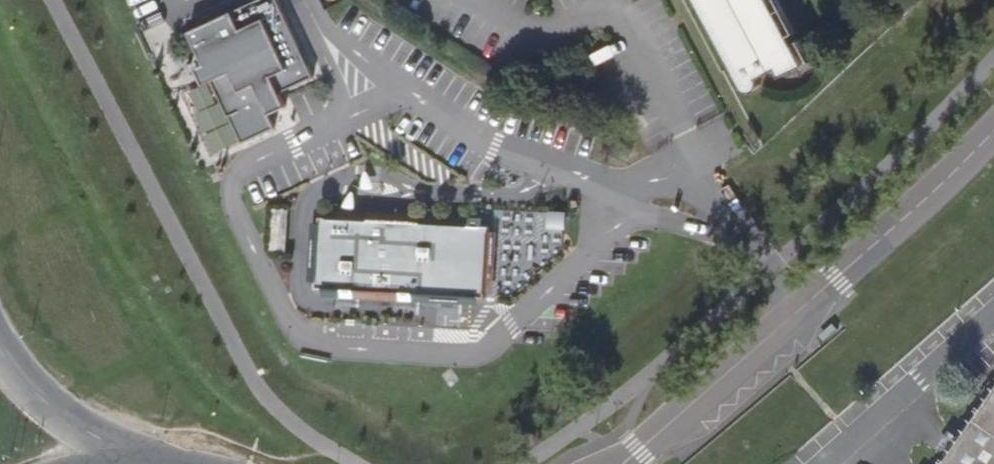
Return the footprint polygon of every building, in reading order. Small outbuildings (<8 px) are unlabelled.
[(312,76),(277,0),(264,0),(188,35),(205,70),(197,74),(202,84),(205,89),(214,84),(241,144),(274,129),(268,117),(285,109),(277,92),(312,76)] [(749,88),(752,91),(755,93),(759,93),(763,92),(765,90),(766,87),(766,79),(781,71),(786,78),(810,65),(795,36),(800,33),(782,0),(701,0),(749,88)] [(270,254),(288,254),(290,211),(272,210),(270,254)] [(490,228),(320,219),(316,289),(486,298),(490,228)] [(946,463),(993,463),(993,395),(946,463)]
